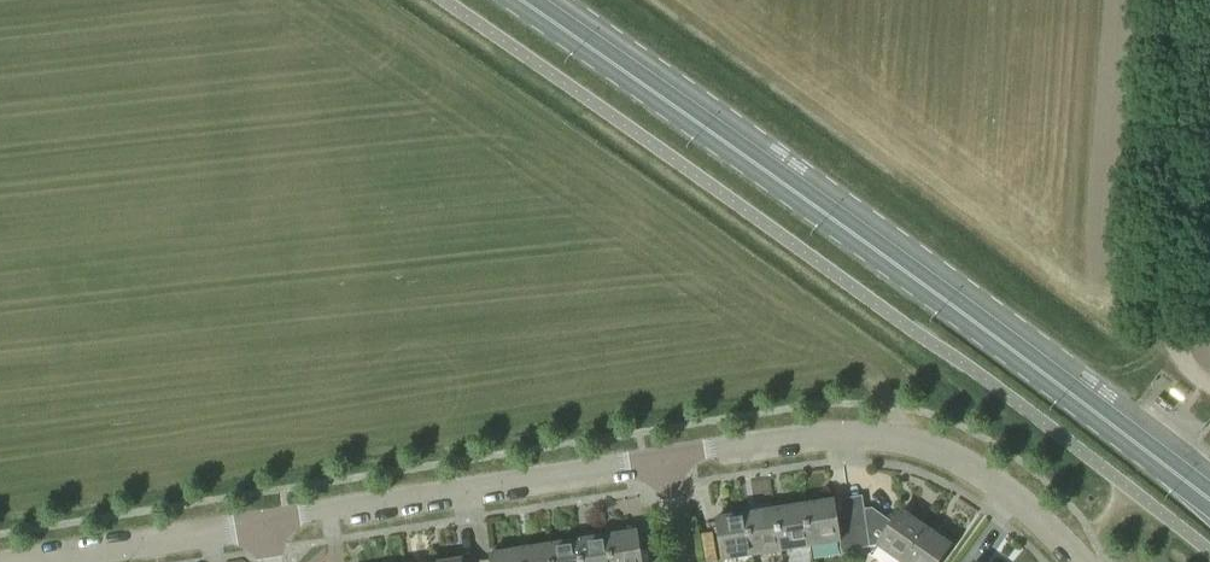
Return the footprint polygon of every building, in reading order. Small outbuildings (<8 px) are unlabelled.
[(856,546),(852,522),(837,524),(834,501),(804,506),(811,548),(841,544),(842,549),(856,546)] [(782,553),(811,548),(804,506),(775,510),(782,553)] [(851,512),(852,522),(856,546),(873,544),(900,561),(904,561),(927,529),(901,511),(893,523),(872,509),(851,512)] [(775,510),(746,515),(753,557),(782,553),(775,510)] [(722,561),(753,557),(746,515),(716,519),(718,531),(722,561)] [(927,529),(904,561),(941,561),(952,546),(927,529)] [(611,561),(642,561),(637,533),(608,537),(611,561)] [(608,537),(578,542),(581,561),(611,561),(608,537)] [(552,561),(581,561),(578,542),(549,546),(552,561)] [(549,546),(520,551),(521,561),(552,561),(549,546)] [(520,551),(490,555),(491,561),(521,561),(520,551)]
